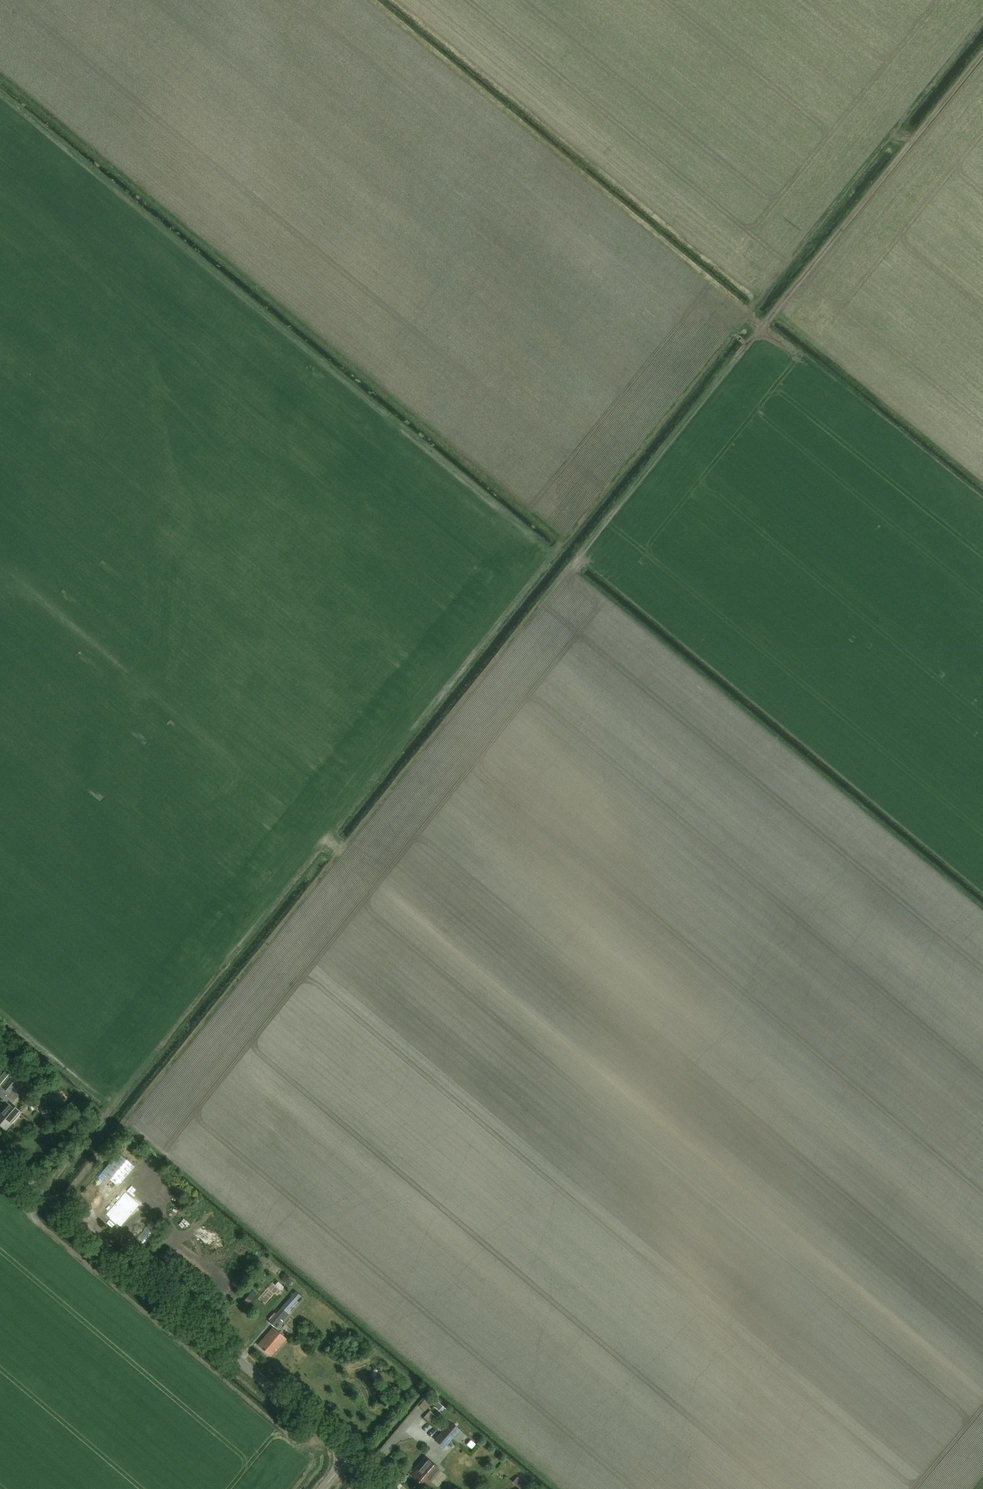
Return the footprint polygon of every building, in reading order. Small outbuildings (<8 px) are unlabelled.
[(0,1068),(0,1086),(8,1093),(2,1100),(6,1103),(0,1110),(0,1126),(6,1131),(22,1112),(12,1104),(23,1091),(8,1078),(11,1074),(2,1066),(0,1068)] [(102,1172),(118,1186),(134,1166),(119,1153),(102,1172)] [(135,1200),(128,1194),(123,1200),(122,1199),(107,1215),(110,1218),(109,1218),(116,1224),(117,1224),(120,1227),(135,1210),(130,1206),(135,1200)] [(269,1323),(273,1327),(275,1328),(281,1320),(295,1333),(308,1318),(295,1308),(289,1315),(282,1308),(269,1323)] [(286,1338),(275,1328),(273,1327),(258,1345),(271,1356),(286,1338)] [(442,1413),(446,1409),(439,1402),(435,1407),(442,1413)] [(451,1422),(435,1440),(444,1449),(460,1430),(451,1422)] [(424,1486),(439,1469),(426,1458),(411,1476),(424,1486)] [(521,1488),(528,1488),(529,1488),(517,1477),(513,1482),(521,1488)]
